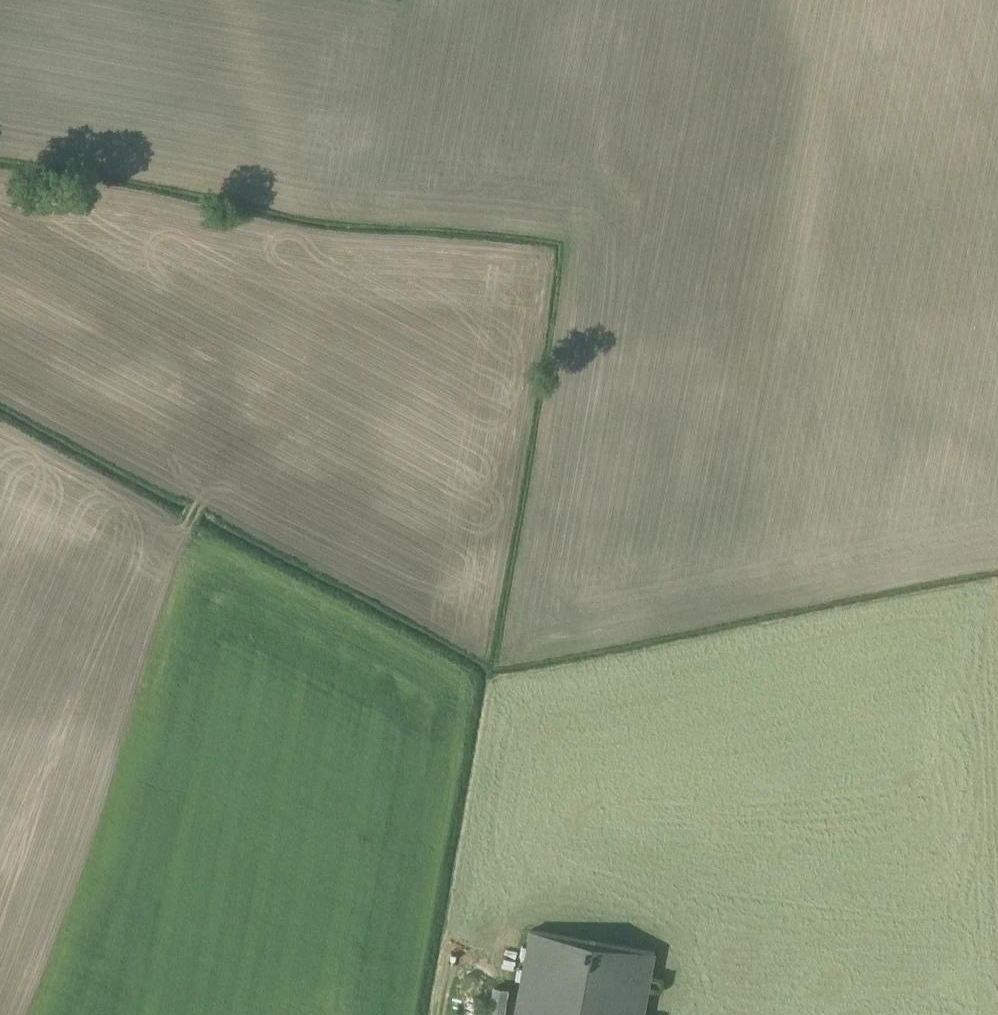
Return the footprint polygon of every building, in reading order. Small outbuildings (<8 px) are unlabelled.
[(516,1014),(644,1014),(655,953),(531,931),(516,1014)]
